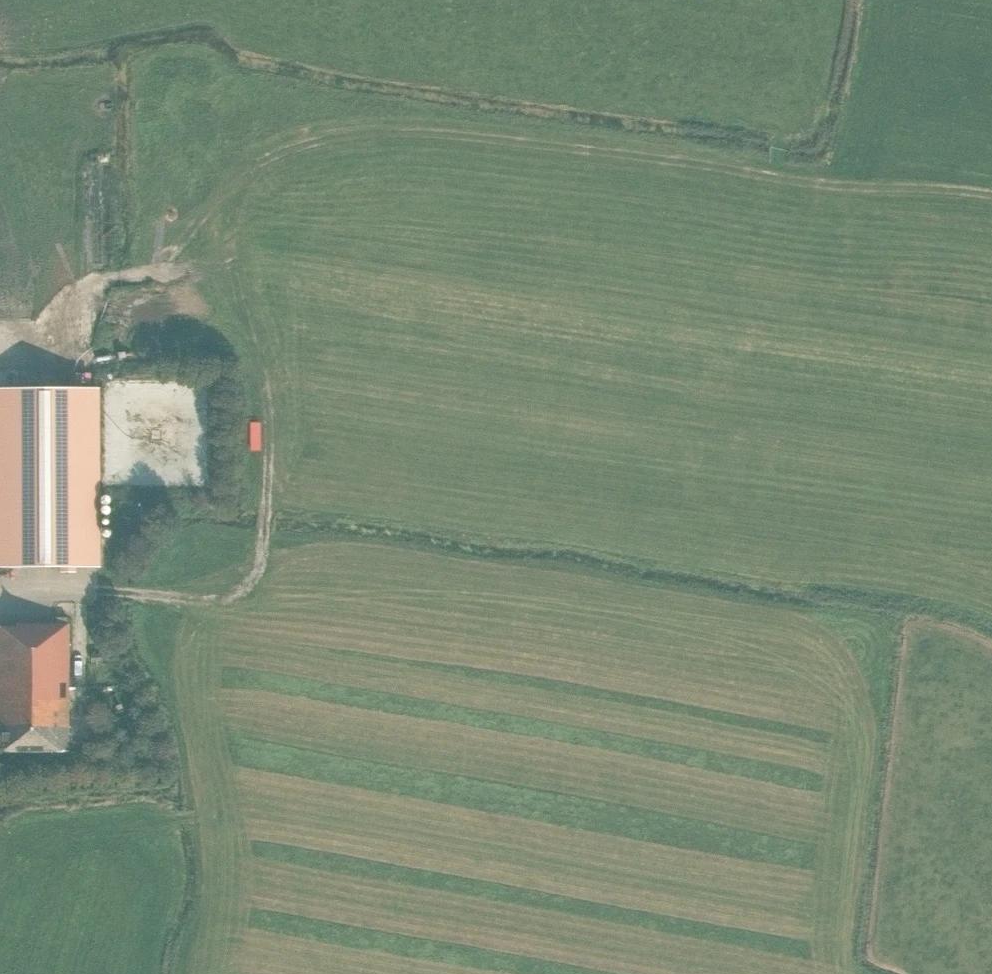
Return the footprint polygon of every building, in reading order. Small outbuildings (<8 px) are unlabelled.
[(98,567),(97,388),(0,388),(0,567),(98,567)] [(17,626),(0,626),(0,725),(1,725),(1,751),(64,751),(64,750),(68,750),(68,624),(17,624),(17,626)]
